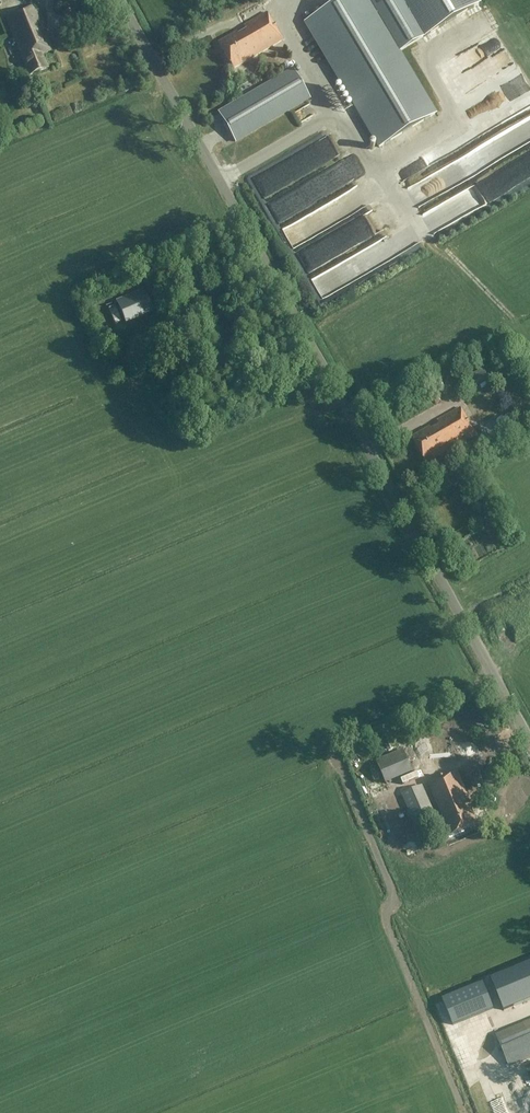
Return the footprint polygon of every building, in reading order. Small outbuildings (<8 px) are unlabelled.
[(379,147),(434,114),(398,52),(423,37),(400,0),(343,0),(305,23),(379,147)] [(5,17),(28,75),(45,68),(40,55),(50,50),(46,39),(43,40),(40,31),(44,30),(34,5),(5,17)] [(73,9),(62,13),(69,30),(80,25),(73,9)] [(232,69),(282,41),(266,13),(244,26),(246,29),(236,35),(235,33),(218,43),(232,69)] [(235,141),(308,98),(292,70),(218,113),(235,141)] [(300,150),(252,172),(262,193),(303,174),(298,165),(305,162),(300,150)] [(330,166),(266,200),(276,218),(340,184),(330,166)] [(298,249),(307,269),(346,251),(337,231),(298,249)] [(410,249),(413,258),(423,254),(420,246),(410,249)] [(358,248),(323,270),(334,288),(344,282),(343,280),(369,264),(358,248)] [(331,291),(323,273),(311,278),(319,297),(331,291)] [(143,289),(115,301),(125,324),(152,312),(143,289)] [(463,392),(479,383),(488,378),(482,368),(473,373),(457,382),(463,392)] [(426,463),(475,435),(459,407),(436,420),(439,425),(431,430),(429,427),(411,437),(426,463)] [(460,747),(461,742),(459,738),(457,734),(453,731),(448,730),(443,731),(439,733),(436,736),(434,740),(433,745),(435,750),(437,753),(441,756),(446,757),(451,757),(455,755),(458,752),(460,747)] [(402,750),(375,761),(385,784),(412,772),(402,750)] [(401,794),(415,826),(412,828),(416,836),(439,827),(435,818),(424,791),(430,789),(449,836),(477,824),(469,804),(466,805),(463,797),(467,795),(456,770),(427,783),(428,784),(422,786),(421,786),(401,794)] [(502,992),(510,1010),(529,1002),(529,981),(502,992)] [(482,983),(442,999),(452,1025),(493,1008),(482,983)] [(407,1022),(424,1018),(422,1011),(406,1014),(407,1022)] [(529,1057),(529,1019),(495,1033),(508,1066),(529,1057)] [(418,1026),(397,1030),(399,1037),(419,1033),(418,1026)] [(511,1103),(504,1105),(500,1092),(482,1098),(484,1106),(478,1108),(480,1112),(514,1112),(511,1103)]
